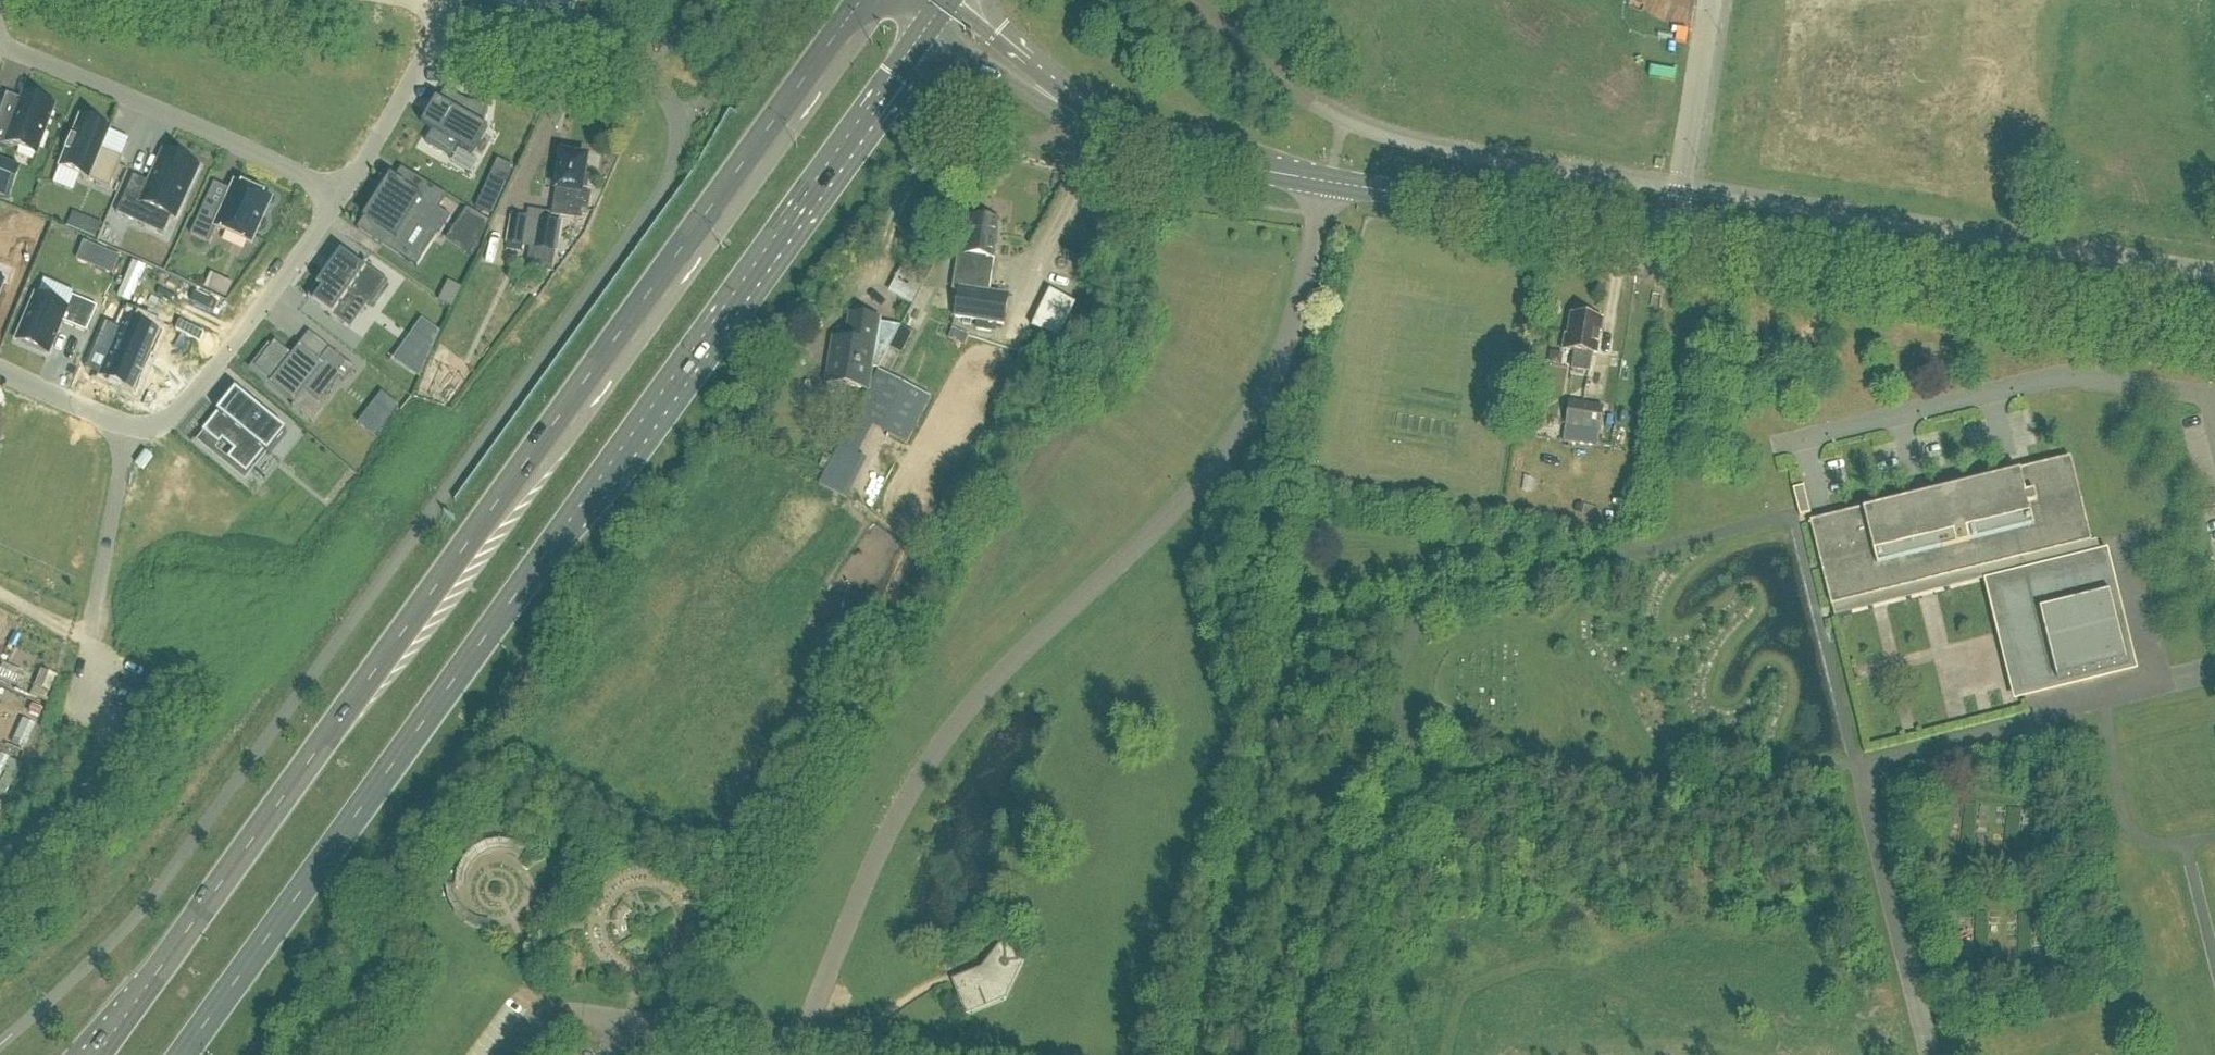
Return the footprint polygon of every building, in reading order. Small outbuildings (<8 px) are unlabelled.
[(575,15),(582,0),(491,0),(490,0),(516,11),(520,2),(555,17),(559,8),(575,15)] [(624,12),(629,0),(610,0),(608,5),(624,12)] [(472,82),(470,93),(479,95),(481,84),(472,82)] [(438,120),(424,144),(448,159),(455,147),(469,155),(482,132),(486,109),(466,104),(444,91),(430,116),(438,120)] [(20,114),(6,109),(0,124),(0,145),(8,148),(9,146),(38,158),(57,109),(26,97),(20,114)] [(103,151),(111,131),(82,119),(61,169),(111,190),(123,160),(103,151)] [(146,228),(154,211),(175,220),(199,168),(166,153),(151,186),(135,178),(118,216),(146,228)] [(587,214),(590,195),(585,195),(588,178),(584,177),(586,160),(561,155),(551,217),(580,222),(581,213),(587,214)] [(359,229),(358,231),(360,232),(360,231),(399,257),(420,225),(440,238),(452,219),(437,210),(443,201),(425,190),(420,199),(395,182),(390,190),(391,191),(387,196),(385,195),(362,231),(359,229)] [(205,207),(191,236),(211,245),(218,230),(252,245),(272,202),(237,185),(223,215),(205,207)] [(488,185),(477,209),(493,217),(504,193),(488,185)] [(469,214),(457,231),(470,239),(463,250),(473,255),(487,225),(469,214)] [(529,221),(512,218),(508,246),(524,248),(529,221)] [(553,252),(557,221),(539,219),(534,249),(553,252)] [(1005,327),(1009,297),(990,295),(1000,223),(997,223),(997,221),(984,219),(983,221),(971,219),(968,236),(954,233),(951,253),(959,255),(954,291),(960,292),(956,320),(979,323),(978,332),(992,334),(993,325),(1005,327)] [(88,220),(82,234),(95,240),(101,226),(88,220)] [(550,267),(553,252),(534,249),(532,264),(550,267)] [(103,251),(96,267),(114,275),(121,259),(103,251)] [(329,273),(309,300),(337,321),(338,321),(344,325),(359,305),(362,301),(373,308),(390,284),(365,267),(368,263),(367,262),(362,268),(343,254),(329,273)] [(1078,341),(1093,303),(1041,283),(1026,321),(1078,341)] [(37,297),(18,342),(49,355),(63,323),(88,334),(99,309),(73,298),(68,310),(37,297)] [(879,371),(901,328),(878,325),(879,321),(852,317),(847,343),(835,341),(828,385),(829,385),(828,386),(829,386),(828,393),(831,398),(842,399),(846,396),(847,389),(848,389),(848,388),(865,391),(869,369),(879,371)] [(1596,356),(1602,322),(1570,317),(1567,337),(1563,336),(1561,351),(1573,353),(1570,370),(1588,374),(1591,355),(1596,356)] [(108,323),(96,349),(113,357),(103,379),(104,379),(105,377),(135,390),(134,393),(135,393),(162,333),(161,332),(160,334),(131,320),(131,319),(130,318),(125,330),(108,323)] [(424,323),(396,362),(411,372),(439,333),(424,323)] [(276,344),(256,370),(273,383),(271,386),(295,405),(305,393),(321,405),(340,380),(345,384),(355,370),(330,351),(321,363),(301,347),(293,358),(276,344)] [(908,446),(932,399),(877,371),(870,386),(848,432),(840,448),(857,457),(864,444),(865,445),(873,428),(908,446)] [(236,452),(232,456),(229,460),(232,463),(232,462),(248,475),(251,471),(252,471),(266,453),(268,455),(269,456),(288,434),(263,414),(237,392),(221,412),(204,433),(205,434),(221,447),(224,443),(236,452)] [(1598,449),(1604,409),(1570,404),(1563,444),(1598,449)] [(2091,544),(2070,460),(2019,472),(2020,474),(1863,513),(1862,511),(1810,524),(1831,608),(1981,571),(1997,633),(2005,631),(2018,685),(2054,676),(2056,684),(2127,667),(2110,596),(2106,597),(2102,582),(2106,581),(2107,551),(2092,555),(2089,544),(2091,544)] [(1793,491),(1800,518),(1811,515),(1804,488),(1793,491)] [(31,672),(47,677),(52,659),(37,654),(31,672)] [(16,740),(23,715),(10,711),(3,737),(16,740)] [(986,976),(989,982),(958,994),(968,1021),(1008,1006),(1027,968),(1007,951),(986,976)]
